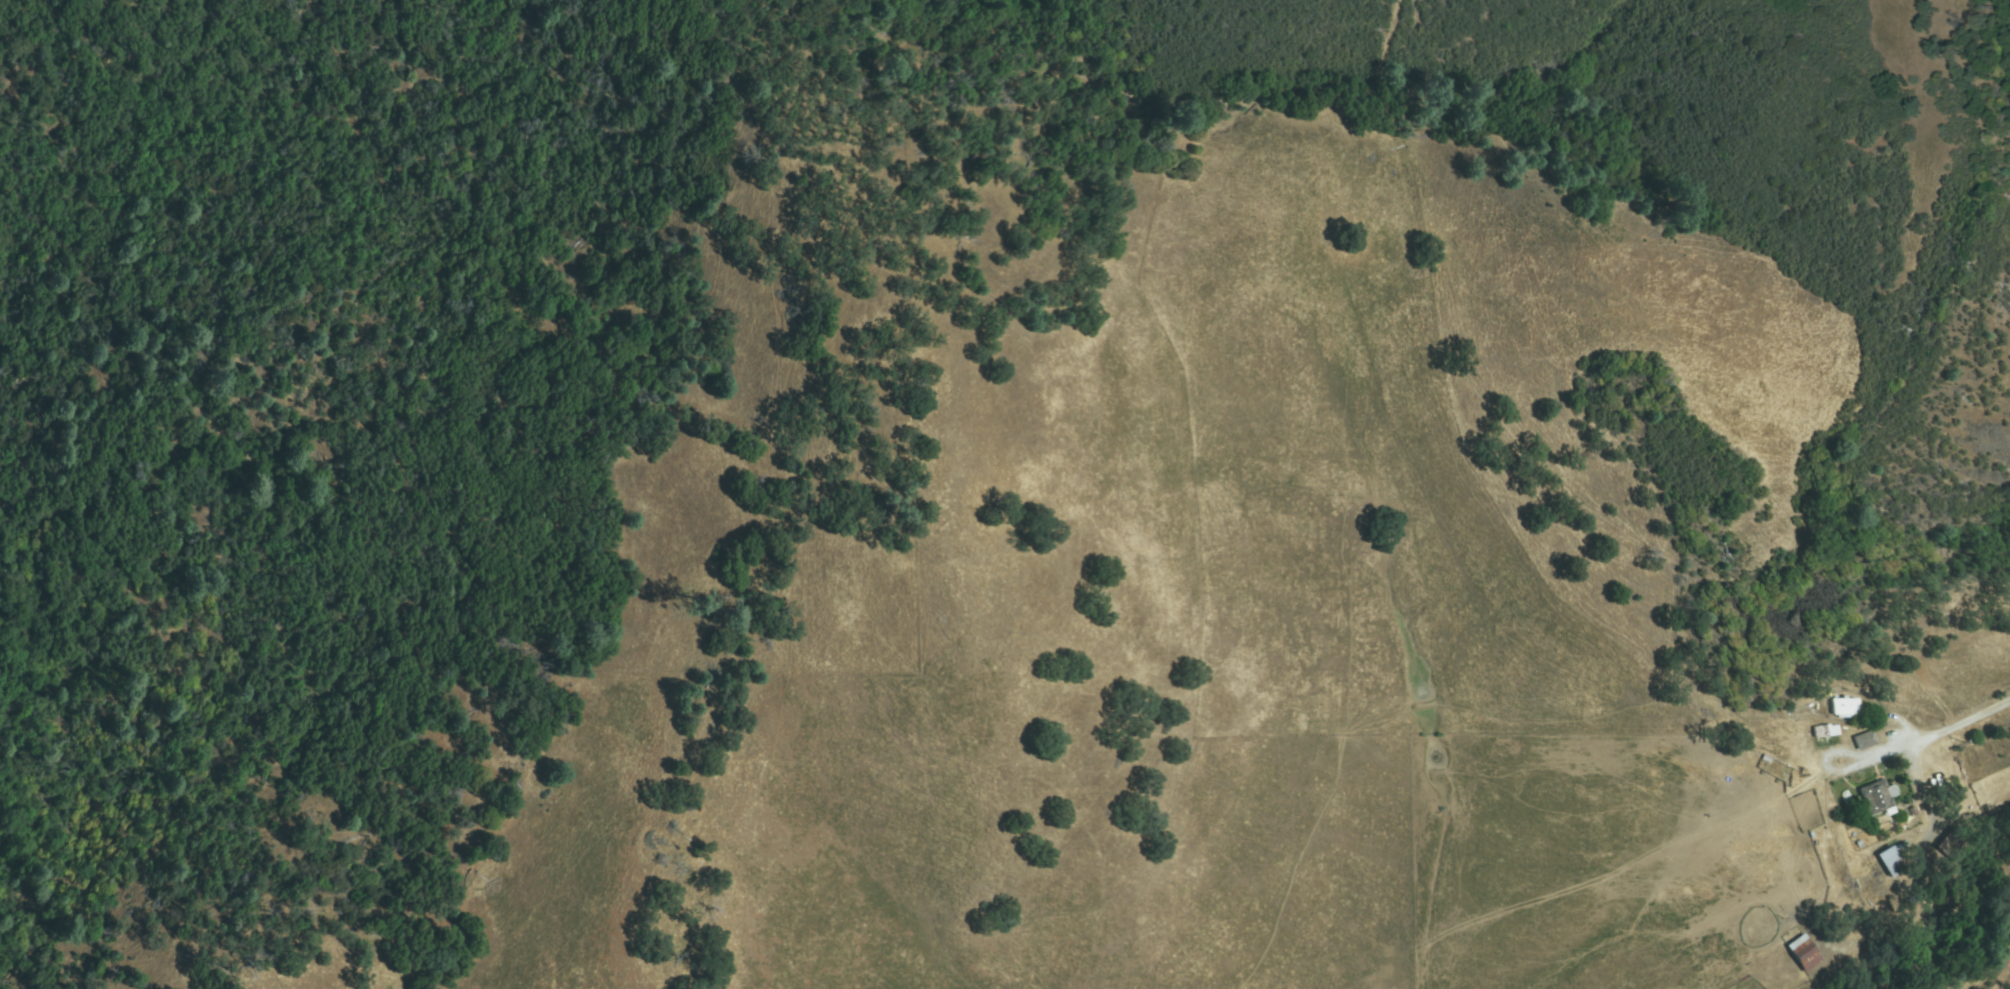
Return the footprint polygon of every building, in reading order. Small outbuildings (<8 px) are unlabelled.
[(1833,715),(1835,699),(1858,701),(1856,717),(1833,715)] [(1836,727),(1836,735),(1815,735),(1815,727),(1836,727)] [(1854,737),(1872,731),(1877,744),(1858,750),(1854,737)] [(1893,809),(1868,816),(1861,787),(1886,781),(1893,809)] [(1891,878),(1878,855),(1891,847),(1904,870),(1891,878)] [(1947,891),(1959,893),(1958,910),(1945,909),(1947,891)] [(1804,972),(1787,946),(1801,936),(1819,962),(1804,972)]
